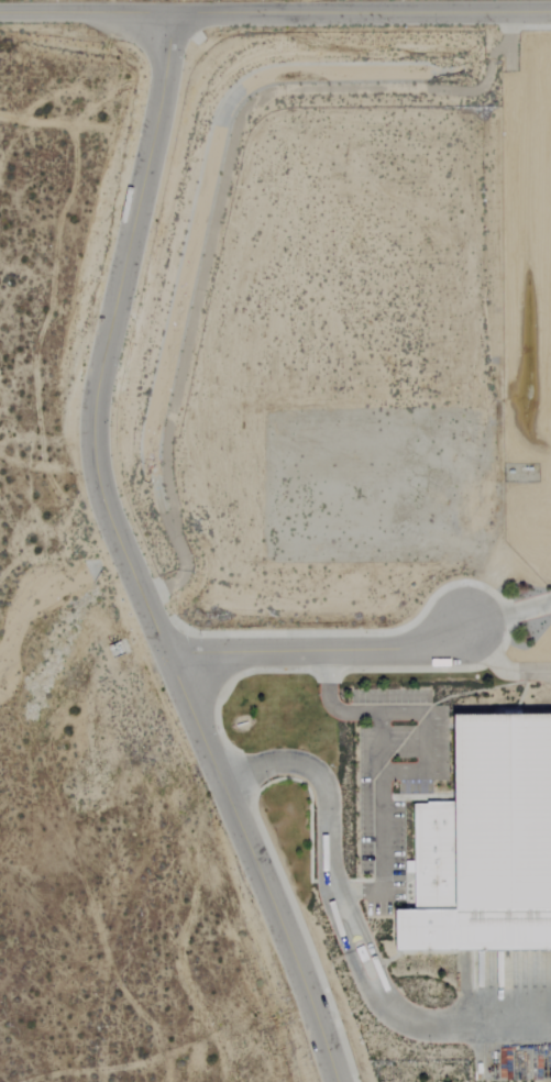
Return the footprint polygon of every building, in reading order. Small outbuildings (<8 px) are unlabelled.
[(448,716),(550,715),(550,952),(389,953),(389,941),(389,916),(389,909),(406,909),(406,803),(448,804),(448,716)]
